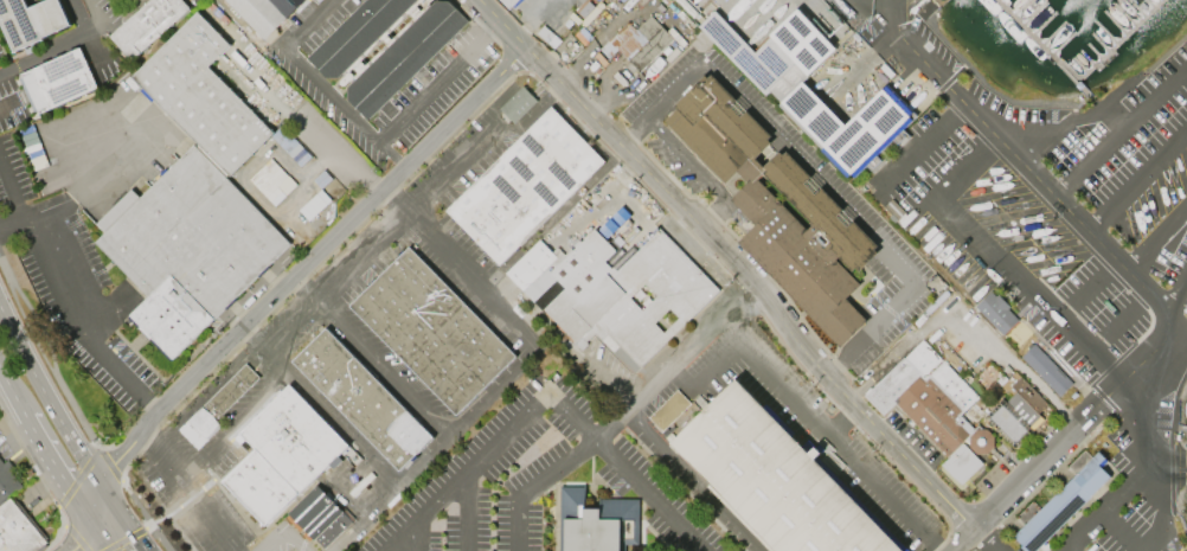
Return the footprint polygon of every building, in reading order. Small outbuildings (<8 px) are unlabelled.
[(9,53),(70,26),(58,0),(38,0),(27,5),(25,0),(0,0),(0,32),(9,53)] [(130,68),(192,15),(179,0),(148,0),(105,37),(130,68)] [(126,8),(133,0),(117,0),(126,8)] [(217,5),(229,18),(235,13),(242,21),(237,26),(248,37),(254,32),(270,49),(293,26),(287,20),(307,1),(307,0),(222,0),(217,5)] [(304,58),(366,122),(467,25),(447,4),(434,2),(434,0),(365,0),(304,58)] [(508,9),(499,0),(518,0),(508,9)] [(698,27),(713,12),(750,50),(795,6),(838,51),(804,84),(841,123),(883,83),(913,115),(911,117),(915,122),(855,180),(847,172),(842,177),(704,33),(698,27)] [(128,77),(227,179),(274,135),(207,68),(229,46),(195,13),(192,15),(128,77)] [(628,21),(609,40),(639,71),(673,38),(650,15),(636,29),(628,21)] [(78,49),(96,90),(36,117),(17,75),(78,49)] [(708,76),(705,79),(702,76),(671,108),(673,110),(661,123),(724,187),(734,177),(742,185),(726,200),(751,226),(734,243),(838,348),(864,322),(842,301),(858,286),(833,262),(839,256),(855,274),(874,256),(871,252),(877,248),(783,153),(779,156),(776,153),(761,168),(753,160),(769,146),(764,141),(769,137),(708,76)] [(521,89),(535,103),(513,126),(499,111),(521,89)] [(548,107),(443,212),(499,268),(604,164),(548,107)] [(192,146),(139,198),(130,190),(95,225),(103,233),(92,244),(146,299),(127,318),(171,364),(290,246),(227,179),(192,146)] [(273,205),(295,183),(270,158),(248,179),(273,205)] [(659,232),(718,293),(639,370),(617,347),(612,353),(599,340),(582,358),(502,276),(539,239),(560,262),(594,230),(608,244),(624,228),(643,248),(659,232)] [(409,246),(515,355),(456,415),(348,306),(409,246)] [(974,303),(989,288),(995,294),(996,291),(1009,305),(1007,306),(1018,318),(1002,332),(974,303)] [(326,327),(432,436),(398,470),(291,361),(326,327)] [(922,339),(979,396),(973,402),(980,408),(979,409),(982,411),(979,414),(981,416),(975,421),(982,429),(986,429),(993,435),(993,447),(986,454),(975,454),(969,447),(969,442),(964,438),(947,456),(894,403),(883,415),(864,396),(865,393),(864,392),(870,386),(871,389),(903,357),(904,358),(922,339)] [(1019,355),(1033,341),(1072,380),(1058,395),(1019,355)] [(245,364),(186,423),(206,443),(222,428),(217,423),(261,380),(245,364)] [(1014,448),(983,416),(1001,398),(1005,402),(1016,390),(1012,385),(1020,376),(1047,403),(1038,414),(1044,418),(1033,429),(1029,427),(1026,430),(1029,433),(1014,448)] [(737,378),(904,550),(777,550),(671,442),(737,378)] [(287,386),(348,448),(338,457),(342,462),(333,472),(328,467),(297,496),(252,451),(237,435),(287,386)] [(648,417),(676,389),(691,403),(662,431),(648,417)] [(941,464),(962,442),(982,462),(961,485),(941,464)] [(1009,534),(1025,550),(1032,550),(1116,467),(1097,448),(1009,534)] [(1068,465),(1074,472),(1091,458),(1085,450),(1068,465)] [(252,451),(297,496),(263,531),(218,485),(252,451)] [(9,473),(14,468),(8,460),(4,464),(0,460),(0,507),(23,488),(9,473)] [(319,482),(285,514),(313,542),(314,540),(325,550),(355,520),(319,482)] [(559,550),(624,550),(624,543),(639,543),(639,499),(601,499),(601,508),(583,508),(584,486),(560,486),(559,550)] [(0,507),(0,550),(43,550),(49,546),(9,499),(0,507)]
